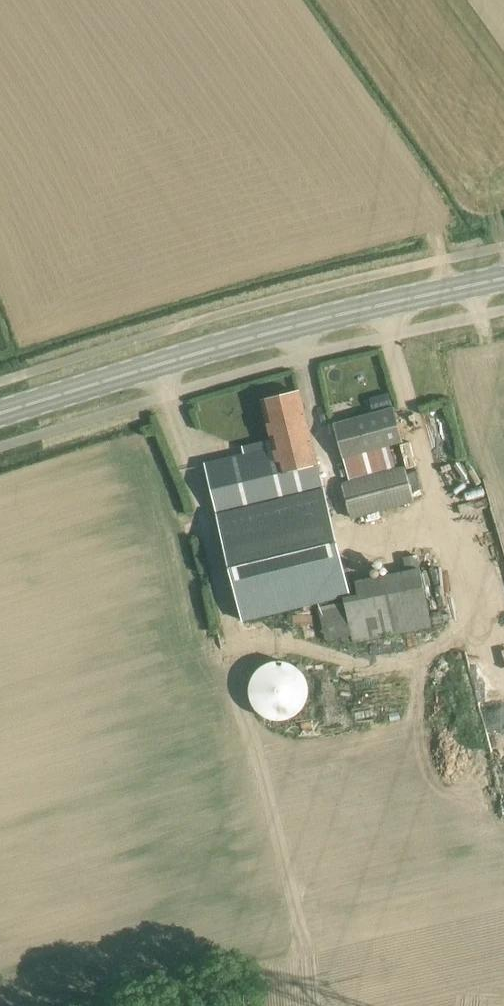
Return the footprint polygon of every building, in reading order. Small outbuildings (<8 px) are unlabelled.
[(317,463),(298,392),(262,401),(280,473),(317,463)] [(388,393),(370,398),(374,412),(392,407),(388,393)] [(343,458),(402,442),(393,409),(334,424),(343,458)] [(414,501),(404,467),(343,484),(352,518),(414,501)] [(353,645),(432,629),(419,570),(355,583),(357,594),(350,596),(325,489),(324,490),(319,469),(252,485),(257,506),(218,515),(244,623),(344,599),(345,602),(318,607),(324,640),(351,635),(353,645)] [(282,663),(278,663),(274,663),(270,664),(265,666),(262,667),(259,670),(256,673),(254,676),(252,679),(250,683),(249,687),(249,691),(249,694),(249,697),(250,700),(251,704),(254,708),(257,712),(260,715),(265,718),(269,719),(274,720),(278,721),(280,721),(284,720),(288,719),(292,717),(295,715),(298,712),(300,710),(303,707),(304,703),(306,699),(307,695),(307,691),(306,687),(305,683),(304,679),(302,676),(300,673),(297,671),(294,668),(292,666),(289,665),(286,664),(282,663)] [(503,717),(503,686),(480,687),(481,718),(503,717)]
